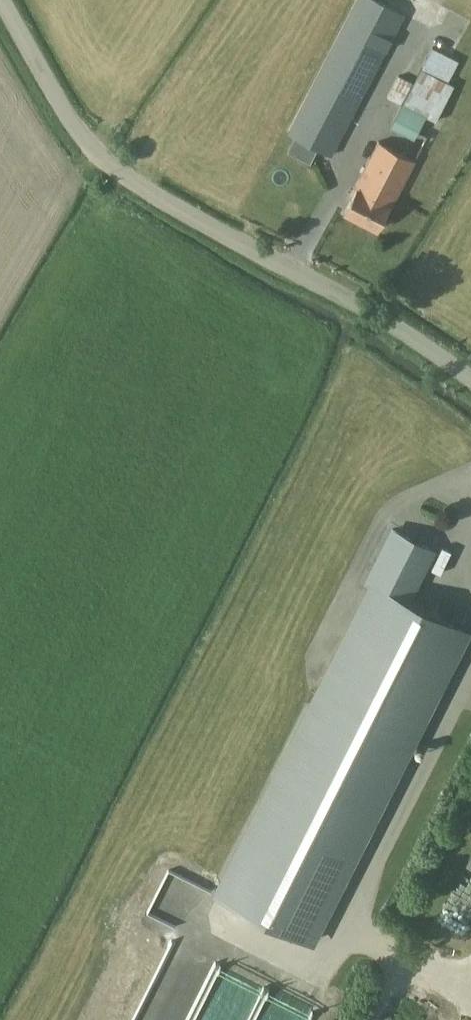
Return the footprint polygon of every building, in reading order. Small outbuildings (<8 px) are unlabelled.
[(405,15),(376,0),(357,0),(287,134),(331,157),(405,15)] [(454,84),(447,80),(458,61),(432,47),(412,83),(397,74),(385,96),(401,104),(389,126),(413,138),(425,116),(434,121),(454,84)] [(390,208),(414,161),(378,142),(356,185),(357,186),(344,213),(376,229),(388,207),(390,208)] [(212,894),(215,896),(217,896),(314,945),(360,853),(388,798),(422,730),(456,663),(470,634),(470,631),(411,601),(436,550),(391,528),(364,582),(368,584),(321,677),(312,695),(293,733),(276,766),(212,894)]
